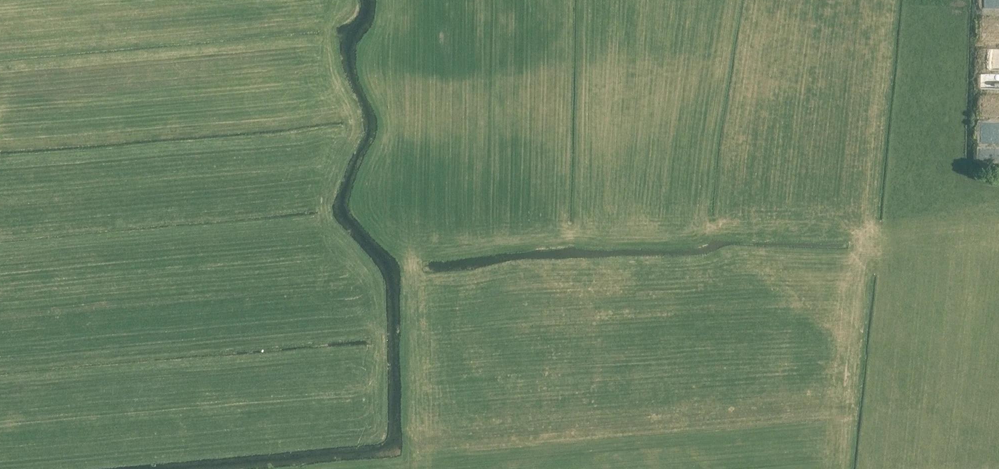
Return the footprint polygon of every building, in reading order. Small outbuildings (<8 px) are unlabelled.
[(984,48),(986,69),(998,68),(998,47),(984,48)] [(984,134),(992,133),(991,117),(982,118),(984,134)]
